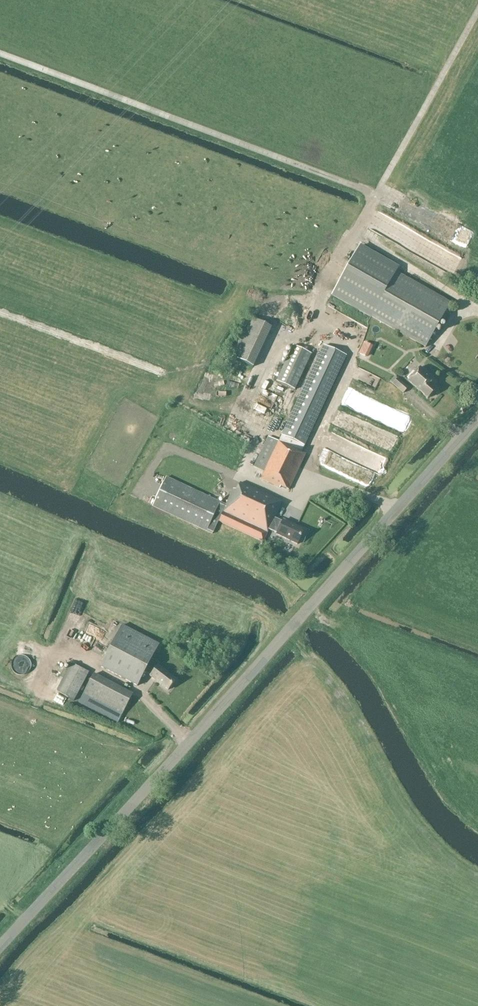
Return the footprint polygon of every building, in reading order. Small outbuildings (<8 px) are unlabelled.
[(371,317),(373,317),(426,348),(451,305),(396,273),(399,267),(360,245),(331,296),(370,319),(371,317)] [(231,357),(254,368),(272,328),(249,318),(231,357)] [(355,335),(359,327),(351,323),(347,331),(355,335)] [(291,409),(310,351),(290,345),(275,389),(287,393),(283,407),(291,409)] [(464,350),(462,345),(454,349),(456,353),(464,350)] [(264,472),(260,480),(280,489),(281,488),(288,491),(306,454),(302,453),(305,446),(304,446),(346,357),(324,347),(283,437),(279,443),(268,438),(257,460),(254,467),(264,472)] [(408,382),(428,399),(436,390),(430,384),(434,380),(420,368),(408,382)] [(377,378),(362,372),(358,381),(373,388),(377,378)] [(390,382),(403,394),(409,388),(395,376),(390,382)] [(216,401),(224,405),(228,396),(221,392),(216,401)] [(395,429),(403,417),(397,413),(389,424),(395,429)] [(394,434),(336,415),(331,428),(390,447),(394,434)] [(219,522),(263,543),(269,530),(276,534),(275,536),(297,546),(304,529),(283,520),(282,522),(275,519),(282,502),(241,483),(237,492),(232,490),(226,505),(166,478),(153,507),(213,535),(219,522)] [(87,622),(83,633),(95,638),(99,626),(87,622)] [(151,677),(168,691),(176,681),(158,666),(159,665),(151,660),(159,645),(122,626),(101,667),(137,686),(145,672),(151,677)] [(0,658),(0,660),(5,661),(6,656),(11,657),(12,650),(1,649),(0,658)] [(19,653),(10,663),(18,671),(28,661),(19,653)] [(5,684),(9,673),(3,671),(5,666),(0,664),(0,682),(5,684)] [(57,692),(75,701),(89,673),(71,664),(57,692)] [(50,676),(58,678),(61,668),(53,666),(50,676)] [(84,694),(123,715),(133,695),(94,675),(84,694)] [(8,683),(21,687),(24,680),(11,676),(8,683)] [(50,700),(57,703),(61,696),(54,692),(50,700)]
